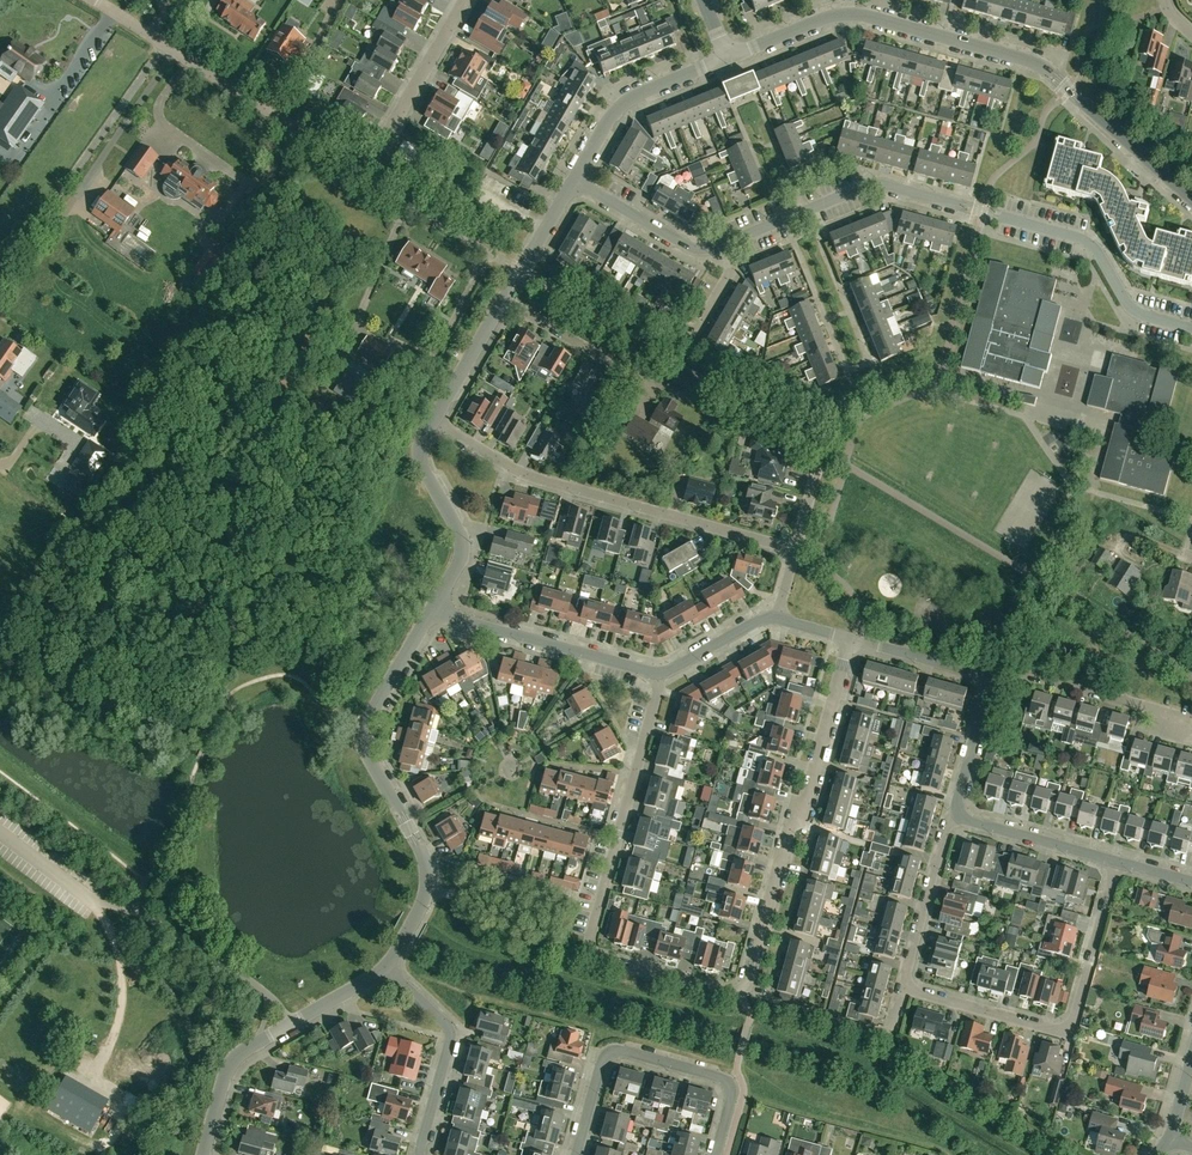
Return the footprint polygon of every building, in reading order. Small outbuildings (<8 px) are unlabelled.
[(235,0),(223,0),(217,10),(224,14),(221,18),(231,25),(231,26),(254,41),(265,24),(250,14),(251,13),(234,1),(235,0)] [(419,16),(427,3),(422,0),(392,0),(391,1),(401,6),(419,16)] [(768,8),(764,0),(742,0),(744,4),(751,1),(755,13),(768,8)] [(978,0),(964,0),(961,9),(974,13),(978,0)] [(991,0),(978,0),(974,13),(987,16),(991,0)] [(1005,0),(991,0),(987,16),(999,20),(1005,0)] [(1018,0),(1016,0),(1005,0),(999,20),(1012,23),(1018,0)] [(1024,27),(1030,4),(1018,0),(1012,23),(1024,27)] [(502,1),(498,8),(492,4),(484,18),(503,29),(504,30),(508,23),(512,26),(514,23),(520,27),(527,15),(502,1)] [(1037,30),(1043,7),(1030,4),(1024,27),(1037,30)] [(421,17),(419,16),(401,6),(397,12),(391,9),(390,10),(384,7),(377,19),(394,29),(398,22),(413,31),(421,17)] [(1049,33),(1055,11),(1043,7),(1037,30),(1049,33)] [(634,12),(636,17),(644,13),(642,8),(634,12)] [(1070,37),(1077,12),(1069,10),(1068,14),(1055,11),(1049,33),(1062,37),(1063,35),(1070,37)] [(573,29),(568,16),(557,20),(558,25),(553,27),(561,34),(573,29)] [(471,38),(474,40),(498,54),(503,46),(495,42),(503,29),(484,18),(483,17),(475,31),(471,38)] [(655,28),(664,50),(676,45),(671,33),(678,31),(672,17),(665,20),(666,23),(655,28)] [(394,29),(377,19),(376,19),(371,27),(376,30),(369,43),(395,58),(403,45),(389,36),(394,29)] [(606,19),(597,23),(600,30),(609,26),(606,19)] [(664,50),(655,28),(653,24),(641,29),(643,33),(652,55),(664,50)] [(299,62),(301,59),(310,46),(302,41),(304,39),(283,26),(278,34),(276,33),(272,41),(273,42),(267,50),(287,62),(291,57),(299,62)] [(551,29),(548,35),(556,39),(559,34),(551,29)] [(577,30),(563,36),(573,48),(583,44),(577,30)] [(640,60),(652,55),(643,33),(631,38),(640,60)] [(1168,49),(1160,46),(1162,37),(1146,33),(1140,54),(1151,57),(1148,69),(1161,72),(1168,49)] [(628,65),(640,60),(631,38),(619,43),(628,65)] [(619,43),(613,45),(610,39),(604,41),(616,69),(628,65),(619,43)] [(828,45),(836,64),(849,59),(841,40),(828,45)] [(603,74),(616,69),(604,41),(592,46),(593,49),(586,52),(592,66),(599,63),(603,74)] [(0,62),(0,77),(10,84),(18,73),(27,80),(30,76),(33,78),(44,62),(33,54),(32,56),(14,43),(1,61),(0,62)] [(397,59),(395,58),(369,43),(378,48),(374,56),(366,51),(359,64),(370,71),(371,72),(375,64),(389,72),(397,59)] [(865,43),(860,62),(871,65),(869,74),(874,75),(876,67),(874,66),(879,46),(865,43)] [(825,68),(836,64),(828,45),(815,50),(823,69),(825,68)] [(887,70),(892,50),(879,46),(874,66),(876,67),(887,70)] [(456,63),(480,76),(484,69),(490,72),(496,61),(482,53),(479,59),(463,50),(456,63)] [(815,50),(803,56),(810,74),(820,70),(824,78),(829,76),(825,68),(823,69),(815,50)] [(892,50),(887,70),(897,73),(895,81),(900,82),(902,74),(900,73),(905,54),(892,50)] [(545,67),(549,70),(557,57),(552,54),(545,67)] [(913,77),(918,57),(905,54),(900,73),(902,74),(913,77)] [(503,56),(501,60),(509,65),(511,61),(503,56)] [(800,79),(810,74),(803,56),(790,61),(798,80),(800,79)] [(918,57),(913,77),(923,80),(921,88),(926,89),(929,81),(926,80),(932,61),(918,57)] [(321,58),(316,68),(323,71),(328,61),(321,58)] [(561,77),(588,93),(595,81),(584,75),(588,69),(575,61),(571,68),(561,77)] [(790,61),(777,66),(785,85),(795,81),(798,89),(803,87),(800,79),(798,80),(790,61)] [(952,88),(958,68),(957,68),(957,70),(944,67),(945,65),(932,61),(926,80),(929,81),(939,84),(938,89),(951,92),(953,88),(952,88)] [(1178,61),(1175,71),(1173,70),(1170,81),(1168,80),(1165,89),(1176,92),(1174,98),(1191,103),(1191,83),(1189,83),(1191,72),(1191,65),(1178,61)] [(370,71),(359,64),(355,62),(351,69),(358,73),(355,78),(358,80),(358,82),(355,88),(373,99),(381,86),(367,77),(370,71)] [(488,81),(480,76),(456,63),(449,75),(462,83),(458,89),(477,100),(488,81)] [(775,89),(785,85),(777,66),(765,71),(772,90),(775,89)] [(546,76),(549,70),(545,67),(541,73),(546,76)] [(958,68),(952,88),(953,88),(963,91),(961,99),(966,100),(968,92),(965,91),(971,72),(958,68)] [(307,83),(308,84),(319,90),(326,78),(314,71),(307,83)] [(765,71),(752,76),(759,92),(758,92),(759,95),(770,91),(773,99),(778,97),(775,89),(772,90),(765,71)] [(979,95),(984,75),(971,72),(965,91),(968,92),(979,95)] [(752,76),(752,75),(737,81),(744,98),(758,92),(759,92),(752,76)] [(984,75),(979,95),(989,98),(987,106),(992,108),(994,99),(992,98),(997,79),(984,75)] [(829,76),(824,78),(827,86),(832,84),(829,76)] [(582,104),(588,93),(561,77),(560,81),(560,83),(565,86),(561,92),(582,104)] [(1152,83),(1151,89),(1152,89),(1155,90),(1154,93),(1153,97),(1150,96),(1149,99),(1149,101),(1150,102),(1151,102),(1150,105),(1149,107),(1151,108),(1154,109),(1159,93),(1159,91),(1161,91),(1162,87),(1164,79),(1154,77),(1152,83)] [(992,98),(994,99),(1005,102),(1011,83),(997,79),(992,98)] [(729,104),(744,98),(737,81),(722,87),(722,88),(723,88),(729,104)] [(539,84),(535,92),(539,94),(544,87),(539,84)] [(13,148),(44,104),(17,86),(4,105),(0,102),(0,138),(13,148)] [(803,87),(798,89),(802,97),(807,95),(803,87)] [(359,96),(344,88),(337,100),(345,105),(340,113),(359,124),(366,112),(359,108),(361,106),(355,102),(359,96)] [(730,107),(729,104),(723,88),(722,88),(710,93),(718,112),(720,111),(730,107)] [(463,114),(466,108),(471,99),(458,92),(453,100),(439,92),(436,98),(433,99),(430,103),(451,115),(452,115),(455,109),(463,114)] [(535,92),(531,97),(536,100),(539,94),(535,92)] [(575,115),(582,104),(561,92),(555,103),(575,115)] [(710,93),(697,98),(705,117),(715,113),(718,121),(723,119),(720,111),(718,112),(710,93)] [(778,97),(773,99),(776,107),(781,105),(778,97)] [(695,121),(705,117),(697,98),(685,104),(692,122),(695,121)] [(867,102),(865,109),(872,111),(874,105),(867,102)] [(462,121),(452,115),(451,115),(430,103),(428,107),(428,110),(425,116),(439,125),(434,133),(447,141),(452,133),(454,134),(462,121)] [(569,126),(575,115),(555,103),(548,114),(569,126)] [(685,104),(672,109),(680,128),(690,123),(693,131),(698,129),(695,121),(692,122),(685,104)] [(525,108),(522,114),(526,117),(530,111),(525,108)] [(669,132),(680,128),(672,109),(659,114),(667,133),(669,132)] [(1169,120),(1168,122),(1174,125),(1184,130),(1187,118),(1171,113),(1169,120)] [(522,114),(518,119),(523,122),(526,117),(522,114)] [(562,137),(569,126),(548,114),(542,126),(562,137)] [(659,114),(646,119),(654,138),(665,134),(668,142),(673,140),(669,132),(667,133),(659,114)] [(723,119),(718,121),(722,129),(727,127),(723,119)] [(779,145),(798,137),(795,129),(803,126),(801,121),(774,132),(779,145)] [(851,155),(857,133),(847,130),(848,127),(849,127),(850,122),(845,121),(843,129),(836,151),(851,155)] [(943,122),(941,127),(939,134),(951,137),(953,130),(950,129),(951,124),(943,122)] [(555,149),(562,137),(542,126),(535,137),(555,149)] [(865,159),(873,129),(868,127),(867,132),(867,133),(866,135),(857,133),(851,155),(865,159)] [(642,150),(649,154),(655,144),(642,128),(638,134),(630,130),(623,142),(641,152),(642,150)] [(698,129),(693,131),(696,139),(701,137),(698,129)] [(878,163),(885,140),(875,138),(876,135),(878,130),(873,129),(865,159),(878,163)] [(512,131),(509,136),(513,139),(517,134),(512,131)] [(502,138),(494,133),(491,138),(499,143),(502,138)] [(978,133),(976,139),(983,141),(985,135),(978,133)] [(892,167),(901,136),(896,135),(894,140),(895,140),(894,143),(885,140),(878,163),(892,167)] [(509,136),(505,142),(510,145),(513,139),(509,136)] [(901,136),(892,167),(907,171),(913,148),(903,145),(904,142),(904,143),(906,137),(901,136)] [(549,160),(555,149),(535,137),(529,148),(549,160)] [(784,157),(811,146),(809,142),(801,145),(798,137),(779,145),(784,157)] [(673,140),(668,142),(671,150),(676,148),(673,140)] [(650,154),(649,154),(642,150),(641,152),(623,142),(616,154),(634,164),(640,154),(647,159),(650,154)] [(1048,182),(1055,184),(1053,190),(1092,201),(1093,199),(1096,198),(1101,201),(1105,207),(1100,210),(1106,221),(1108,220),(1109,222),(1112,223),(1115,230),(1111,232),(1120,251),(1125,249),(1127,253),(1127,257),(1124,259),(1128,264),(1129,265),(1133,268),(1134,269),(1136,266),(1139,265),(1145,268),(1143,274),(1185,285),(1187,279),(1191,280),(1191,235),(1187,234),(1181,232),(1179,239),(1158,233),(1154,246),(1152,245),(1149,243),(1147,240),(1138,221),(1139,221),(1146,223),(1150,210),(1151,205),(1141,199),(1135,197),(1132,206),(1125,192),(1123,189),(1121,186),(1119,183),(1117,181),(1114,179),(1112,177),(1108,175),(1106,174),(1103,173),(1100,172),(1103,159),(1084,154),(1082,153),(1083,147),(1066,142),(1064,148),(1058,146),(1058,147),(1057,150),(1048,182)] [(732,164),(751,156),(745,143),(718,154),(720,159),(728,156),(732,164)] [(928,176),(936,146),(931,144),(930,150),(929,153),(920,150),(913,172),(928,176)] [(157,157),(142,146),(126,168),(141,179),(157,157)] [(811,146),(784,157),(790,170),(809,163),(805,154),(813,151),(811,146)] [(942,180),(948,158),(938,155),(939,152),(940,152),(941,147),(936,146),(928,176),(942,180)] [(542,171),(549,160),(529,148),(522,159),(542,171)] [(955,184),(964,153),(959,152),(957,157),(958,157),(957,160),(948,158),(942,180),(955,184)] [(964,153),(955,184),(970,188),(976,165),(966,163),(967,160),(969,155),(964,153)] [(627,176),(634,164),(616,154),(609,166),(627,176)] [(650,154),(647,159),(654,163),(655,163),(656,161),(657,159),(650,154)] [(729,180),(756,169),(751,156),(732,164),(735,172),(727,175),(729,180)] [(536,183),(542,171),(522,159),(515,170),(512,168),(508,175),(521,183),(525,176),(536,183)] [(164,188),(164,189),(165,192),(166,195),(171,198),(174,198),(177,198),(180,197),(181,196),(181,195),(189,200),(192,196),(206,205),(208,207),(210,207),(215,205),(216,204),(217,201),(218,199),(217,197),(216,194),(215,193),(212,191),(216,185),(205,178),(206,177),(206,176),(206,175),(206,174),(205,173),(205,172),(205,171),(204,170),(198,166),(197,166),(196,166),(195,166),(193,166),(192,166),(192,167),(190,168),(180,160),(175,167),(170,163),(162,174),(169,180),(166,184),(165,185),(165,186),(165,187),(164,188)] [(654,163),(652,166),(660,171),(663,165),(656,161),(655,163),(654,163)] [(700,162),(690,166),(695,178),(697,178),(706,174),(700,162)] [(446,169),(440,167),(437,175),(443,177),(446,169)] [(801,173),(798,167),(792,169),(795,176),(801,173)] [(756,169),(729,180),(731,185),(739,181),(742,190),(761,182),(756,169)] [(650,173),(647,178),(655,182),(657,178),(650,173)] [(706,174),(697,178),(700,186),(709,183),(706,174)] [(674,192),(668,188),(674,179),(667,175),(661,178),(653,190),(657,193),(652,203),(664,210),(674,192)] [(676,217),(689,193),(678,186),(674,192),(664,210),(676,217)] [(689,193),(676,217),(688,224),(698,206),(690,201),(695,194),(690,191),(689,193)] [(108,192),(93,213),(119,231),(133,211),(108,192)] [(715,216),(722,213),(718,205),(711,207),(715,216)] [(890,211),(881,214),(888,233),(892,231),(890,211)] [(908,245),(916,217),(902,213),(897,233),(905,235),(903,243),(908,245)] [(886,250),(883,245),(880,237),(888,233),(881,214),(868,220),(881,252),(886,250)] [(573,229),(590,239),(597,227),(580,216),(573,229)] [(924,240),(929,220),(916,217),(908,245),(913,246),(915,238),(924,240)] [(876,254),(881,252),(868,220),(855,225),(863,244),(870,240),(876,254)] [(934,252),(942,224),(929,220),(924,240),(932,242),(929,250),(934,252)] [(942,224),(934,252),(939,253),(942,245),(950,247),(956,228),(942,224)] [(855,247),(863,244),(855,225),(842,230),(853,257),(858,255),(855,247)] [(112,238),(118,231),(115,229),(110,237),(112,238)] [(583,251),(585,248),(590,239),(573,229),(566,240),(583,251)] [(610,251),(621,233),(616,230),(606,248),(610,251)] [(849,259),(853,257),(842,230),(829,235),(837,254),(845,251),(849,259)] [(617,273),(635,242),(623,235),(613,252),(619,256),(611,269),(617,273)] [(592,253),(585,248),(583,251),(566,240),(559,253),(570,259),(566,265),(576,271),(582,260),(579,258),(582,253),(590,257),(592,253)] [(637,266),(647,248),(635,242),(617,273),(623,276),(631,263),(637,266)] [(426,291),(442,301),(454,282),(442,274),(446,267),(408,243),(403,252),(400,251),(397,253),(396,257),(398,260),(396,262),(431,284),(426,291)] [(644,280),(659,255),(647,248),(637,266),(644,270),(640,278),(644,280)] [(774,258),(785,285),(790,283),(787,275),(795,271),(787,252),(774,258)] [(592,253),(590,257),(597,262),(600,257),(592,253)] [(660,280),(671,262),(659,255),(644,280),(649,283),(653,276),(660,280)] [(780,286),(785,285),(774,258),(761,263),(769,282),(777,278),(780,286)] [(660,296),(665,299),(682,269),(671,262),(660,280),(667,284),(660,296)] [(991,262),(976,317),(961,367),(1040,388),(1044,372),(1047,373),(1052,355),(1049,354),(1062,307),(1051,304),(1057,281),(1020,270),(1019,274),(1008,271),(1009,267),(991,262)] [(761,285),(769,282),(761,263),(748,268),(751,275),(756,286),(756,287),(760,295),(764,293),(761,285)] [(671,302),(678,290),(684,294),(695,276),(682,269),(665,299),(671,302)] [(857,269),(851,272),(854,278),(860,275),(857,269)] [(747,277),(745,279),(753,288),(756,286),(751,275),(747,277)] [(855,298),(882,287),(889,284),(887,279),(872,286),(868,277),(850,285),(855,298)] [(643,282),(638,279),(634,285),(639,288),(643,282)] [(913,279),(906,282),(909,289),(916,286),(913,279)] [(732,298),(757,313),(759,308),(752,304),(756,296),(739,286),(732,298)] [(860,311),(879,303),(876,295),(884,292),(882,287),(855,298),(860,311)] [(797,292),(791,294),(794,302),(800,300),(797,292)] [(921,299),(919,292),(907,297),(909,304),(921,299)] [(660,296),(655,304),(661,307),(665,299),(660,296)] [(643,298),(639,304),(644,307),(647,301),(643,298)] [(754,317),(757,313),(732,298),(725,310),(742,320),(747,313),(754,317)] [(786,326),(813,315),(807,302),(789,310),(792,318),(784,321),(786,326)] [(882,311),(879,303),(860,311),(865,323),(892,312),(890,308),(882,311)] [(671,316),(660,309),(656,316),(667,323),(671,316)] [(738,327),(742,320),(725,310),(718,322),(743,336),(748,339),(751,335),(738,327)] [(870,336),(889,328),(886,320),(894,317),(893,314),(892,312),(865,323),(870,336)] [(927,313),(919,317),(922,325),(931,321),(927,313)] [(799,335),(818,328),(813,315),(786,326),(788,331),(796,328),(799,335)] [(748,339),(743,336),(718,322),(711,333),(729,344),(733,336),(746,344),(748,339)] [(796,351),(823,340),(818,328),(799,335),(802,343),(794,347),(796,351)] [(907,330),(900,333),(892,336),(889,328),(870,336),(875,349),(902,338),(909,335),(907,330)] [(535,355),(533,354),(538,346),(532,342),(535,337),(521,329),(508,352),(511,354),(514,365),(519,382),(526,371),(535,355)] [(761,331),(755,343),(763,348),(766,334),(761,331)] [(735,348),(729,344),(711,333),(704,346),(722,356),(735,364),(738,359),(731,355),(735,348)] [(393,352),(368,337),(359,352),(384,367),(393,352)] [(902,338),(875,349),(881,362),(900,354),(896,346),(904,342),(902,338)] [(752,347),(754,343),(748,339),(746,344),(752,347)] [(4,340),(0,346),(0,378),(5,381),(16,366),(18,367),(15,372),(22,377),(30,367),(36,358),(24,349),(22,352),(4,340)] [(809,361),(828,353),(823,340),(796,351),(798,356),(806,353),(809,361)] [(558,378),(570,357),(556,349),(549,360),(545,358),(546,356),(540,352),(530,369),(536,373),(540,368),(558,378)] [(761,362),(763,353),(757,350),(753,357),(761,362)] [(806,377),(833,366),(828,353),(809,361),(813,369),(804,372),(806,377)] [(1151,424),(1156,425),(1165,427),(1180,372),(1161,367),(1160,371),(1149,368),(1150,365),(1113,355),(1106,378),(1095,375),(1087,406),(1121,415),(1119,425),(1115,424),(1100,479),(1164,496),(1174,459),(1139,449),(1146,424),(1151,425),(1151,424)] [(761,363),(755,359),(751,366),(757,370),(761,363)] [(833,366),(806,377),(808,381),(816,378),(820,386),(839,379),(833,366)] [(586,416),(590,410),(591,411),(603,390),(596,386),(602,376),(587,368),(581,370),(571,385),(586,394),(579,405),(581,405),(578,411),(586,416)] [(770,368),(762,371),(765,377),(772,374),(770,368)] [(532,373),(527,370),(522,377),(527,380),(532,373)] [(512,394),(516,388),(494,375),(489,383),(503,391),(504,389),(512,394)] [(959,378),(957,385),(956,385),(976,390),(977,383),(978,383),(978,382),(959,377),(959,378)] [(518,384),(519,382),(518,382),(513,379),(510,383),(515,386),(517,387),(518,384)] [(98,395),(79,382),(73,392),(75,393),(71,399),(69,398),(63,407),(69,411),(65,417),(94,436),(103,422),(95,417),(93,419),(85,414),(85,411),(90,404),(92,403),(98,395)] [(795,391),(793,384),(787,387),(790,393),(795,391)] [(22,407),(0,392),(0,417),(10,424),(18,413),(22,415),(26,410),(22,407)] [(1016,401),(1026,404),(1035,406),(1036,406),(1035,406),(1037,399),(1038,398),(1018,393),(1018,394),(1017,401),(1016,401)] [(479,429),(483,421),(489,425),(501,405),(503,406),(507,399),(499,395),(496,401),(489,397),(485,403),(476,398),(464,420),(479,429)] [(511,408),(515,399),(511,397),(506,404),(506,405),(511,408)] [(670,438),(674,432),(682,417),(669,409),(672,403),(665,399),(662,405),(660,404),(652,419),(653,420),(650,425),(634,416),(625,432),(649,447),(659,431),(670,438)] [(338,409),(336,416),(351,422),(354,415),(338,409)] [(508,411),(501,423),(496,431),(503,435),(499,441),(513,449),(524,429),(516,423),(519,417),(508,411)] [(565,450),(559,446),(552,442),(555,437),(545,432),(548,427),(540,423),(531,437),(539,442),(531,455),(541,461),(544,457),(550,461),(552,458),(558,462),(560,459),(559,458),(561,454),(562,455),(565,450)] [(790,454),(765,447),(767,439),(754,435),(750,448),(758,450),(755,461),(762,463),(758,477),(779,483),(782,469),(783,469),(786,468),(790,454)] [(605,444),(597,439),(591,450),(599,455),(605,444)] [(108,454),(90,442),(74,466),(92,478),(108,454)] [(589,464),(584,471),(589,475),(594,467),(589,464)] [(715,486),(690,479),(684,500),(688,501),(688,503),(699,506),(700,502),(710,505),(712,496),(714,496),(716,489),(714,488),(715,486)] [(771,490),(750,484),(746,498),(752,500),(748,515),(771,521),(772,518),(773,518),(773,517),(775,515),(777,510),(775,508),(776,504),(768,502),(771,490)] [(515,494),(513,502),(505,500),(500,517),(523,524),(526,514),(535,517),(540,501),(515,494)] [(557,506),(546,502),(544,509),(556,512),(557,506)] [(561,517),(558,529),(556,538),(568,542),(570,535),(579,537),(586,513),(571,509),(568,519),(561,517)] [(619,522),(604,518),(598,541),(608,544),(606,551),(619,555),(622,543),(614,541),(619,522)] [(654,544),(647,542),(650,531),(635,527),(629,547),(637,549),(634,560),(649,565),(654,544)] [(494,539),(490,554),(513,560),(515,551),(530,555),(534,540),(511,533),(509,541),(506,542),(494,539)] [(704,553),(700,555),(697,557),(694,550),(696,549),(691,542),(661,559),(669,573),(677,568),(682,577),(694,570),(705,563),(709,561),(704,553)] [(551,547),(546,562),(556,564),(560,549),(551,547)] [(1092,563),(1102,569),(1112,555),(1101,548),(1092,563)] [(1115,573),(1108,584),(1127,596),(1134,585),(1131,582),(1135,575),(1139,578),(1148,563),(1139,558),(1140,556),(1133,552),(1132,554),(1123,548),(1115,562),(1121,567),(1117,574),(1115,573)] [(761,561),(738,555),(731,553),(729,560),(734,562),(730,577),(748,592),(753,586),(743,578),(741,577),(742,572),(757,576),(761,561)] [(483,580),(480,581),(481,587),(480,591),(486,593),(486,594),(489,594),(490,594),(491,598),(497,596),(502,597),(505,586),(511,581),(514,568),(492,562),(488,577),(484,576),(483,580)] [(591,568),(583,563),(579,569),(587,574),(591,568)] [(644,570),(639,590),(646,592),(651,571),(644,570)] [(1189,582),(1191,576),(1174,572),(1170,586),(1166,588),(1163,598),(1174,601),(1178,598),(1185,600),(1182,609),(1191,612),(1191,583),(1189,582)] [(583,585),(603,590),(606,581),(585,576),(583,585)] [(714,587),(723,603),(731,599),(734,602),(745,596),(737,583),(731,586),(727,579),(714,587)] [(716,608),(723,603),(714,587),(701,594),(705,601),(699,605),(707,618),(718,611),(716,608)] [(552,611),(557,593),(543,589),(541,597),(534,595),(530,610),(542,613),(543,609),(552,611)] [(572,621),(576,607),(569,605),(571,597),(557,593),(552,611),(561,614),(560,618),(572,621)] [(594,623),(599,605),(585,601),(583,609),(576,607),(572,621),(584,625),(586,621),(594,623)] [(707,618),(699,605),(693,608),(689,601),(676,608),(685,625),(693,620),(695,624),(707,618)] [(614,633),(618,618),(611,617),(614,609),(599,605),(594,623),(603,625),(602,630),(614,633)] [(677,629),(685,625),(676,608),(663,616),(667,623),(661,626),(668,639),(680,633),(677,629)] [(628,613),(627,613),(622,612),(621,619),(618,618),(614,633),(627,636),(628,632),(637,635),(642,616),(628,613)] [(668,639),(661,626),(657,629),(654,628),(656,620),(642,616),(637,635),(646,637),(644,641),(659,645),(668,639)] [(772,657),(776,643),(770,641),(756,649),(759,652),(751,657),(760,673),(773,666),(769,659),(772,657)] [(792,671),(797,653),(788,651),(789,647),(776,643),(772,657),(780,660),(778,667),(792,671)] [(486,664),(483,658),(478,650),(473,653),(472,651),(458,659),(473,683),(488,674),(486,664)] [(797,653),(792,671),(806,675),(812,653),(807,651),(806,656),(797,653)] [(512,684),(520,654),(515,653),(513,657),(514,663),(503,660),(497,680),(512,684)] [(473,683),(458,659),(450,663),(450,657),(447,654),(442,656),(461,690),(473,683)] [(523,695),(530,667),(521,665),(525,660),(525,655),(520,654),(512,684),(510,691),(523,695)] [(450,696),(461,690),(442,656),(438,659),(439,663),(444,667),(436,671),(446,690),(448,693),(450,696)] [(747,681),(760,673),(751,657),(743,661),(741,658),(729,664),(737,677),(743,674),(747,681)] [(537,691),(545,661),(540,660),(538,663),(539,670),(530,667),(523,695),(536,698),(537,691)] [(537,691),(552,695),(557,675),(546,672),(550,667),(550,662),(545,661),(537,691)] [(869,663),(863,684),(876,688),(881,667),(869,663)] [(730,681),(737,677),(729,664),(718,670),(720,674),(713,679),(722,695),(735,688),(730,681)] [(881,667),(876,688),(888,691),(894,670),(881,667)] [(894,670),(888,691),(901,695),(906,674),(894,670)] [(437,700),(448,693),(446,690),(436,671),(423,679),(424,681),(418,684),(426,697),(429,700),(435,697),(437,700)] [(906,674),(901,695),(914,698),(919,677),(906,674)] [(709,702),(722,695),(713,679),(705,683),(702,679),(691,686),(699,699),(705,695),(709,702)] [(930,680),(924,701),(937,704),(943,684),(930,680)] [(787,691),(801,694),(803,687),(789,683),(787,691)] [(943,684),(937,704),(949,708),(955,687),(943,684)] [(581,686),(572,691),(575,696),(567,700),(571,708),(565,712),(569,720),(576,716),(577,716),(579,717),(583,712),(595,706),(586,690),(584,691),(581,686)] [(694,702),(699,699),(691,686),(680,692),(677,703),(681,704),(679,713),(697,718),(701,704),(694,702)] [(781,689),(774,687),(772,695),(779,696),(781,689)] [(955,687),(949,708),(962,711),(968,690),(955,687)] [(859,697),(857,705),(870,708),(872,701),(874,695),(867,693),(865,699),(859,697)] [(1054,723),(1056,715),(1048,713),(1053,696),(1042,693),(1042,696),(1036,694),(1033,706),(1029,704),(1026,715),(1042,720),(1040,727),(1052,730),(1054,723)] [(778,706),(799,712),(802,700),(781,695),(778,706)] [(1077,729),(1079,721),(1072,719),(1076,702),(1066,699),(1065,702),(1060,701),(1056,715),(1054,723),(1066,726),(1061,742),(1073,745),(1075,735),(1077,730),(1077,729)] [(431,707),(427,706),(418,704),(417,709),(415,709),(411,724),(431,729),(436,711),(431,707)] [(799,712),(778,706),(769,704),(766,713),(758,711),(754,726),(763,728),(765,721),(774,724),(774,723),(777,724),(778,719),(795,724),(796,723),(797,723),(798,722),(800,717),(799,716),(798,716),(799,712)] [(1103,725),(1095,723),(1099,708),(1089,706),(1088,708),(1083,707),(1079,721),(1077,729),(1077,730),(1075,735),(1090,739),(1090,741),(1098,743),(1102,728),(1103,725)] [(917,707),(913,720),(920,722),(924,709),(917,707)] [(855,714),(851,727),(872,733),(877,714),(864,710),(863,716),(855,714)] [(517,729),(523,731),(529,715),(521,712),(517,729)] [(693,732),(697,718),(679,713),(676,722),(672,721),(669,733),(678,736),(683,737),(685,730),(693,732)] [(1102,728),(1098,743),(1109,746),(1110,743),(1122,747),(1129,720),(1124,718),(1125,715),(1114,713),(1110,730),(1102,728)] [(947,715),(946,721),(944,728),(957,732),(959,725),(953,723),(954,717),(947,715)] [(898,720),(893,739),(899,740),(904,721),(898,720)] [(908,722),(903,741),(908,743),(914,724),(908,722)] [(438,731),(431,729),(411,724),(408,733),(403,729),(399,729),(397,734),(435,744),(438,731)] [(851,727),(848,740),(869,745),(872,733),(851,727)] [(925,727),(922,735),(932,738),(929,749),(950,754),(954,741),(943,739),(945,732),(925,727)] [(769,740),(790,745),(793,734),(772,728),(769,740)] [(617,744),(608,729),(596,735),(590,736),(590,739),(589,739),(603,763),(619,753),(615,746),(617,744)] [(484,736),(481,731),(474,737),(478,741),(484,736)] [(431,756),(435,744),(397,734),(396,739),(400,741),(406,740),(404,749),(431,756)] [(691,739),(683,737),(678,736),(676,742),(662,738),(659,752),(679,757),(686,759),(691,739)] [(790,745),(769,740),(759,737),(756,746),(750,745),(748,752),(755,754),(767,757),(769,752),(786,757),(790,745)] [(1146,769),(1148,761),(1152,746),(1146,745),(1147,742),(1137,739),(1132,757),(1125,755),(1121,770),(1129,772),(1131,765),(1145,769),(1146,769)] [(848,740),(844,752),(871,759),(874,747),(869,745),(848,740)] [(1169,775),(1171,767),(1175,753),(1170,751),(1170,748),(1160,746),(1155,763),(1148,761),(1146,769),(1145,769),(1143,776),(1152,778),(1154,771),(1168,775),(1169,775)] [(555,759),(562,757),(559,747),(552,749),(553,754),(555,759)] [(1044,747),(1042,747),(1039,749),(1037,754),(1041,755),(1045,756),(1045,754),(1047,748),(1044,747)] [(995,756),(996,753),(997,751),(989,748),(986,758),(994,760),(995,756)] [(411,767),(427,771),(431,756),(404,749),(400,764),(402,764),(400,770),(409,772),(411,767)] [(929,749),(926,761),(947,767),(950,754),(929,749)] [(677,764),(679,757),(659,752),(655,765),(669,769),(667,776),(682,780),(684,773),(682,772),(684,766),(677,764)] [(844,752),(841,765),(857,769),(856,772),(866,774),(871,759),(844,752)] [(1191,781),(1191,754),(1183,752),(1178,769),(1171,767),(1169,775),(1168,775),(1167,782),(1178,785),(1180,778),(1191,782),(1191,781)] [(542,756),(541,754),(535,758),(539,765),(545,761),(542,756)] [(766,762),(767,757),(755,754),(751,770),(780,778),(784,767),(766,762)] [(1041,771),(1044,757),(1037,756),(1034,769),(1041,771)] [(461,770),(470,769),(470,761),(459,760),(459,770),(461,770)] [(922,760),(919,773),(923,774),(944,779),(947,767),(926,761),(922,760)] [(886,764),(882,781),(887,783),(892,765),(886,764)] [(896,766),(894,773),(904,776),(906,769),(902,768),(896,766)] [(1014,773),(1002,770),(993,768),(985,796),(987,797),(988,801),(994,799),(1000,800),(1001,797),(1009,799),(1010,799),(1014,782),(1012,782),(1014,773)] [(751,770),(749,769),(747,779),(745,778),(742,786),(753,789),(755,782),(758,782),(757,785),(777,790),(780,790),(781,784),(779,783),(780,778),(751,770)] [(468,771),(461,773),(463,782),(471,780),(468,771)] [(560,775),(559,775),(545,771),(539,791),(554,796),(560,775)] [(567,797),(573,776),(560,773),(559,775),(560,775),(554,796),(553,799),(558,800),(560,795),(567,797)] [(598,783),(592,804),(591,809),(592,809),(601,811),(604,810),(605,805),(606,805),(610,787),(612,788),(616,775),(609,774),(606,777),(607,784),(598,781),(597,783),(598,783)] [(838,774),(835,787),(856,793),(859,780),(838,774)] [(923,774),(919,786),(940,792),(944,779),(923,774)] [(1033,806),(1038,789),(1035,788),(1038,779),(1026,775),(1023,785),(1014,782),(1010,799),(1009,799),(1008,803),(1010,803),(1012,807),(1017,805),(1023,807),(1024,803),(1033,805),(1033,806)] [(580,800),(585,780),(573,776),(567,797),(580,800)] [(685,781),(682,780),(667,776),(665,783),(662,782),(651,779),(648,792),(668,798),(675,800),(678,786),(683,788),(685,781)] [(414,788),(423,804),(434,797),(441,796),(441,794),(441,793),(432,778),(424,782),(421,777),(413,782),(416,787),(414,788)] [(598,783),(597,783),(585,780),(580,800),(592,804),(598,783)] [(876,780),(873,792),(878,793),(877,798),(883,800),(887,783),(882,781),(876,780)] [(1057,812),(1061,795),(1059,795),(1061,786),(1048,783),(1046,791),(1038,789),(1033,806),(1033,805),(1032,809),(1034,810),(1035,813),(1041,811),(1047,813),(1047,809),(1056,812),(1057,812)] [(752,794),(753,789),(742,786),(741,793),(743,794),(740,803),(771,812),(775,800),(752,794)] [(835,787),(831,799),(852,805),(854,798),(860,800),(861,794),(856,793),(835,787)] [(1080,818),(1085,802),(1082,801),(1084,793),(1072,789),(1070,798),(1061,795),(1057,812),(1056,812),(1055,815),(1057,816),(1059,820),(1064,818),(1070,819),(1071,816),(1080,818)] [(666,805),(668,798),(648,792),(644,806),(658,810),(656,816),(672,820),(675,807),(666,805)] [(917,796),(913,808),(934,814),(938,801),(917,796)] [(478,807),(481,803),(475,797),(471,801),(478,807)] [(831,799),(828,812),(849,818),(852,805),(831,799)] [(1103,828),(1107,811),(1084,805),(1085,802),(1080,818),(1078,825),(1080,825),(1081,829),(1087,827),(1093,829),(1094,825),(1102,827),(1103,828)] [(768,823),(771,812),(740,803),(736,820),(742,821),(742,820),(747,821),(748,818),(768,823)] [(1126,834),(1131,817),(1128,817),(1130,808),(1120,806),(1118,814),(1107,811),(1103,828),(1102,827),(1101,831),(1103,832),(1105,835),(1110,833),(1116,835),(1117,831),(1126,834)] [(906,820),(910,821),(931,827),(934,814),(913,808),(909,807),(906,820)] [(828,812),(824,825),(851,832),(854,819),(849,818),(828,812)] [(452,851),(463,845),(466,837),(454,816),(454,817),(452,815),(447,820),(436,827),(445,842),(447,842),(452,851)] [(499,819),(484,815),(479,835),(494,839),(499,819)] [(672,820),(656,816),(654,823),(640,819),(637,833),(657,838),(666,841),(670,828),(678,830),(680,823),(672,820)] [(742,821),(736,820),(722,816),(720,823),(740,829),(742,821)] [(506,841),(512,820),(499,817),(499,819),(494,839),(492,845),(504,849),(506,841)] [(1150,840),(1154,824),(1131,817),(1126,834),(1125,837),(1127,838),(1128,842),(1134,840),(1140,841),(1141,838),(1149,840),(1150,840)] [(886,818),(885,820),(883,827),(887,828),(890,829),(892,820),(887,819),(886,819),(886,818)] [(519,844),(525,824),(512,820),(506,841),(519,844)] [(910,821),(906,833),(927,839),(931,827),(910,821)] [(1173,821),(1171,828),(1178,830),(1180,822),(1173,821)] [(532,848),(537,827),(525,824),(519,844),(532,848)] [(1173,847),(1178,830),(1154,824),(1150,840),(1149,840),(1148,844),(1151,844),(1152,848),(1157,846),(1163,848),(1164,844),(1173,847)] [(1191,826),(1183,824),(1180,825),(1179,830),(1178,830),(1173,847),(1172,850),(1174,851),(1175,855),(1181,853),(1186,854),(1187,851),(1191,852),(1191,826)] [(544,851),(550,831),(537,827),(532,848),(544,851)] [(740,839),(760,844),(763,833),(743,827),(740,839)] [(557,854),(562,834),(550,831),(544,851),(557,854)] [(657,838),(637,833),(633,846),(647,850),(645,857),(658,860),(662,847),(655,845),(657,838)] [(906,833),(903,846),(924,852),(927,839),(906,833)] [(575,837),(574,837),(562,834),(557,854),(569,858),(570,856),(575,837)] [(822,834),(818,847),(839,853),(843,840),(822,834)] [(570,856),(583,859),(588,839),(575,835),(574,837),(575,837),(570,856)] [(760,844),(740,839),(727,835),(722,852),(738,856),(739,851),(757,856),(760,844)] [(873,843),(870,853),(868,860),(874,862),(876,853),(889,856),(891,848),(873,843)] [(463,845),(454,850),(458,857),(462,855),(465,848),(463,845)] [(981,849),(980,849),(965,845),(960,864),(957,863),(955,871),(973,876),(981,849)] [(996,851),(992,850),(992,847),(984,845),(984,847),(981,847),(980,849),(981,849),(973,876),(973,877),(982,880),(983,879),(996,882),(1001,866),(992,864),(996,851)] [(818,847),(815,859),(836,865),(839,853),(818,847)] [(738,856),(722,852),(718,851),(716,858),(722,859),(719,869),(731,872),(751,878),(754,866),(736,861),(738,856)] [(479,854),(477,863),(486,866),(489,857),(479,854)] [(897,868),(918,874),(921,861),(903,856),(899,869),(897,868)] [(1021,881),(1027,859),(1013,856),(1012,862),(1005,861),(1000,878),(1007,880),(1008,878),(1021,881)] [(653,880),(658,860),(645,857),(643,863),(629,859),(626,873),(653,880)] [(692,859),(685,857),(682,866),(690,868),(692,859)] [(815,859),(811,872),(827,876),(826,878),(836,881),(840,866),(836,865),(815,859)] [(1047,879),(1044,878),(1046,872),(1039,870),(1041,863),(1027,859),(1021,881),(1020,884),(1034,888),(1032,895),(1042,898),(1042,896),(1047,879)] [(1074,872),(1071,871),(1072,869),(1064,867),(1063,869),(1058,868),(1055,881),(1047,879),(1042,896),(1056,900),(1057,895),(1067,897),(1073,874),(1074,872)] [(897,868),(893,881),(914,886),(918,874),(897,868)] [(863,872),(857,871),(852,888),(858,890),(863,872)] [(748,889),(751,878),(731,872),(727,884),(748,889)] [(647,901),(653,880),(626,873),(622,886),(636,890),(634,897),(647,901)] [(862,891),(870,893),(872,894),(877,876),(866,873),(862,891)] [(1088,878),(1073,874),(1067,897),(1065,901),(1078,905),(1078,904),(1084,906),(1087,894),(1084,893),(1088,878)] [(707,884),(724,888),(726,881),(709,876),(707,884)] [(952,888),(967,892),(968,893),(971,885),(955,880),(952,888)] [(563,881),(561,886),(572,889),(574,883),(563,881)] [(809,881),(805,894),(826,900),(831,901),(835,886),(825,884),(824,886),(809,881)] [(893,881),(890,894),(911,899),(914,886),(893,881)] [(722,894),(724,888),(707,884),(705,891),(710,893),(708,902),(714,904),(715,904),(742,911),(745,899),(725,894),(724,895),(722,894)] [(852,888),(847,906),(853,907),(858,890),(852,888)] [(1139,890),(1135,904),(1155,909),(1158,895),(1139,890)] [(874,894),(862,891),(860,898),(872,902),(874,894)] [(979,896),(968,893),(967,892),(965,899),(948,895),(944,909),(965,914),(973,916),(981,919),(984,906),(976,904),(979,896)] [(805,894),(802,907),(823,912),(826,900),(805,894)] [(692,897),(684,895),(679,912),(703,918),(705,910),(690,906),(692,897)] [(979,896),(976,904),(984,906),(985,902),(987,898),(979,896)] [(1164,910),(1173,912),(1170,923),(1191,929),(1191,909),(1181,906),(1182,902),(1167,898),(1164,910)] [(606,909),(611,911),(614,901),(608,900),(606,909)] [(887,903),(884,916),(905,921),(908,909),(887,903)] [(739,923),(742,911),(715,904),(714,904),(711,915),(739,923)] [(799,919),(820,925),(827,927),(828,922),(821,920),(823,912),(802,907),(799,919)] [(963,922),(965,914),(944,909),(941,922),(957,927),(955,934),(964,936),(970,938),(972,931),(969,930),(971,924),(963,922)] [(1061,918),(1063,919),(1077,923),(1079,914),(1063,910),(1061,918)] [(635,917),(627,915),(615,911),(614,913),(613,913),(610,914),(607,926),(608,928),(610,929),(607,938),(615,940),(614,944),(620,945),(621,948),(626,949),(635,917)] [(1063,919),(1061,918),(1049,915),(1048,916),(1047,919),(1043,936),(1053,938),(1074,944),(1077,930),(1061,926),(1063,919)] [(884,916),(880,928),(901,934),(905,921),(884,916)] [(655,922),(643,919),(635,917),(626,949),(631,951),(634,949),(639,951),(644,935),(651,937),(655,922)] [(799,919),(795,932),(816,938),(820,925),(799,919)] [(666,960),(673,936),(665,934),(667,928),(662,927),(663,924),(655,922),(651,937),(658,939),(654,955),(660,956),(661,959),(666,960)] [(697,928),(695,933),(691,948),(698,950),(694,966),(700,967),(701,970),(706,971),(714,941),(715,939),(703,935),(704,930),(704,929),(697,927),(697,928)] [(880,928),(877,941),(898,946),(901,934),(880,928)] [(691,948),(695,933),(683,930),(680,938),(673,936),(666,960),(671,962),(674,960),(679,962),(684,946),(691,948)] [(1181,939),(1167,935),(1149,930),(1147,936),(1151,943),(1160,946),(1156,962),(1182,969),(1182,967),(1184,966),(1185,962),(1184,960),(1186,953),(1178,950),(1181,939)] [(829,938),(827,946),(842,950),(847,932),(841,931),(838,941),(829,938)] [(964,936),(955,934),(948,932),(946,940),(936,938),(934,946),(938,947),(936,952),(958,958),(962,945),(964,936)] [(1007,932),(1003,947),(1013,950),(1017,935),(1007,932)] [(1070,958),(1074,944),(1053,938),(1051,945),(1041,943),(1037,956),(1052,960),(1053,953),(1070,958)] [(793,941),(789,954),(810,960),(814,947),(793,941)] [(877,941),(873,954),(894,959),(898,946),(877,941)] [(727,944),(725,951),(713,947),(706,971),(711,973),(714,971),(719,973),(721,968),(724,957),(731,959),(735,944),(728,942),(727,944)] [(861,948),(847,944),(845,951),(859,955),(861,948)] [(825,945),(822,953),(834,956),(831,965),(837,967),(842,950),(827,946),(825,945)] [(955,972),(958,958),(936,952),(935,958),(931,957),(929,965),(938,968),(936,976),(952,980),(954,972),(955,972)] [(789,954),(786,967),(807,972),(810,960),(789,954)] [(991,991),(997,971),(990,969),(992,962),(978,958),(974,971),(982,973),(978,987),(979,988),(979,990),(987,992),(987,990),(991,991)] [(871,963),(867,976),(888,981),(892,968),(871,963)] [(1034,967),(1029,966),(1021,964),(1020,969),(1017,978),(1025,980),(1020,996),(1034,1000),(1035,1000),(1040,981),(1041,979),(1032,976),(1034,967)] [(1016,982),(1017,978),(1020,969),(1012,967),(1008,966),(1006,973),(997,971),(991,991),(1005,995),(1009,980),(1016,982)] [(786,967),(782,979),(803,985),(807,972),(786,967)] [(1175,977),(1165,974),(1145,968),(1141,983),(1151,986),(1148,997),(1166,1002),(1166,1004),(1174,1006),(1177,998),(1174,997),(1177,986),(1173,985),(1175,977)] [(867,976),(864,988),(885,994),(888,981),(867,976)] [(782,979),(779,992),(800,998),(803,985),(782,979)] [(1054,985),(1040,981),(1035,1000),(1034,1000),(1034,1002),(1048,1007),(1050,1001),(1052,1000),(1057,1001),(1062,984),(1055,982),(1054,985)] [(864,988),(860,1001),(881,1006),(885,994),(864,988)] [(1062,992),(1060,1002),(1065,1003),(1068,993),(1062,992)] [(840,1003),(832,1001),(828,1013),(837,1015),(840,1003)] [(851,1004),(847,1018),(872,1025),(874,1018),(878,1019),(881,1006),(860,1001),(859,1006),(851,1004)] [(1160,1012),(1150,1009),(1136,1006),(1131,1023),(1132,1023),(1129,1034),(1142,1038),(1143,1035),(1163,1040),(1167,1024),(1158,1021),(1160,1012)] [(916,1021),(914,1028),(938,1035),(938,1037),(947,1040),(951,1026),(942,1024),(944,1017),(919,1010),(918,1013),(916,1014),(915,1019),(916,1021)] [(504,1046),(508,1030),(501,1028),(503,1019),(498,1018),(498,1017),(493,1013),(487,1013),(487,1015),(481,1013),(476,1029),(493,1033),(490,1043),(504,1046)] [(360,1052),(370,1046),(374,1044),(365,1027),(359,1031),(357,1029),(352,1028),(351,1029),(347,1022),(338,1027),(337,1026),(332,1029),(332,1030),(330,1032),(335,1039),(330,1042),(330,1044),(334,1051),(336,1052),(354,1042),(360,1052)] [(988,1052),(990,1046),(993,1037),(982,1034),(984,1027),(967,1023),(960,1047),(977,1052),(978,1049),(988,1052)] [(583,1044),(576,1042),(578,1034),(575,1034),(574,1031),(568,1029),(566,1031),(563,1030),(561,1038),(559,1038),(557,1046),(550,1044),(546,1058),(560,1062),(562,1054),(579,1058),(580,1055),(582,1055),(584,1049),(582,1047),(583,1044)] [(375,1030),(372,1032),(377,1042),(380,1040),(382,1032),(375,1030)] [(1029,1048),(1022,1046),(1024,1039),(1007,1034),(1000,1058),(1009,1061),(1006,1072),(1022,1076),(1029,1048)] [(1114,1037),(1103,1034),(1101,1042),(1112,1045),(1114,1037)] [(402,1042),(402,1043),(391,1040),(389,1050),(396,1052),(390,1074),(414,1080),(419,1062),(419,1061),(418,1061),(416,1060),(420,1047),(402,1042)] [(1152,1050),(1138,1046),(1124,1042),(1120,1058),(1131,1061),(1127,1073),(1137,1076),(1138,1072),(1153,1076),(1157,1059),(1150,1057),(1152,1050)] [(1035,1065),(1032,1074),(1041,1076),(1042,1071),(1059,1075),(1062,1063),(1063,1060),(1057,1059),(1060,1048),(1052,1046),(1044,1044),(1043,1046),(1041,1055),(1037,1054),(1035,1065)] [(502,1048),(493,1046),(488,1045),(486,1052),(471,1048),(468,1061),(487,1067),(489,1059),(498,1062),(502,1048)] [(949,1062),(953,1048),(944,1045),(940,1059),(949,1062)] [(550,1084),(570,1089),(574,1075),(560,1071),(561,1065),(544,1060),(542,1067),(545,1067),(544,1073),(552,1075),(550,1084)] [(485,1074),(487,1067),(468,1061),(464,1075),(479,1079),(477,1086),(490,1090),(494,1076),(485,1074)] [(272,1083),(271,1088),(293,1094),(295,1085),(304,1087),(308,1071),(289,1066),(287,1075),(275,1072),(274,1077),(273,1077),(271,1082),(272,1083)] [(631,1073),(628,1072),(627,1069),(622,1068),(621,1070),(620,1070),(614,1091),(613,1095),(618,1097),(619,1093),(626,1095),(631,1073)] [(1097,1071),(1096,1077),(1106,1080),(1107,1074),(1097,1071)] [(379,1084),(380,1084),(381,1081),(383,1075),(373,1072),(373,1074),(371,1082),(379,1084)] [(643,1076),(642,1073),(637,1072),(635,1074),(631,1073),(626,1095),(637,1098),(643,1076)] [(338,1077),(331,1075),(330,1078),(332,1083),(336,1084),(338,1077)] [(66,1077),(48,1109),(90,1133),(108,1101),(66,1077)] [(666,1082),(662,1081),(662,1079),(656,1077),(655,1079),(654,1079),(650,1093),(645,1091),(642,1102),(642,1103),(650,1105),(652,1103),(653,1102),(660,1104),(666,1082)] [(1143,1087),(1118,1080),(1109,1078),(1106,1091),(1114,1094),(1113,1096),(1123,1099),(1121,1108),(1142,1114),(1147,1097),(1140,1096),(1143,1087)] [(666,1082),(660,1104),(672,1107),(678,1085),(677,1085),(676,1083),(671,1081),(669,1083),(666,1082)] [(1060,1099),(1063,1087),(1064,1083),(1056,1081),(1052,1096),(1052,1097),(1060,1099)] [(570,1089),(550,1084),(541,1082),(536,1102),(550,1106),(552,1100),(567,1104),(570,1089)] [(383,1116),(384,1117),(392,1119),(393,1116),(405,1120),(406,1119),(408,1118),(409,1112),(408,1111),(410,1102),(395,1097),(394,1095),(395,1090),(380,1086),(373,1084),(369,1099),(379,1101),(386,1103),(383,1116)] [(490,1090),(477,1086),(476,1086),(474,1093),(460,1089),(456,1103),(476,1108),(478,1101),(485,1103),(487,1097),(490,1098),(492,1090),(490,1090)] [(693,1119),(700,1092),(688,1088),(684,1102),(679,1101),(676,1111),(676,1112),(681,1114),(683,1116),(693,1119)] [(700,1092),(693,1119),(691,1125),(696,1126),(699,1115),(706,1117),(712,1095),(700,1092)] [(270,1125),(272,1118),(273,1118),(275,1110),(279,1111),(283,1097),(268,1093),(267,1099),(254,1096),(250,1112),(263,1115),(261,1122),(270,1125)] [(10,1104),(0,1097),(0,1117),(10,1104)] [(511,1106),(518,1108),(521,1098),(514,1097),(511,1106)] [(1069,1102),(1060,1099),(1057,1109),(1057,1111),(1063,1112),(1067,1110),(1069,1102)] [(642,1102),(635,1100),(631,1115),(636,1116),(638,1117),(639,1111),(642,1103),(642,1102)] [(456,1103),(453,1102),(450,1111),(454,1112),(453,1116),(467,1120),(465,1128),(467,1128),(478,1131),(479,1126),(483,1110),(476,1108),(456,1103)] [(548,1113),(550,1106),(536,1102),(532,1114),(534,1114),(531,1123),(530,1123),(538,1126),(538,1125),(559,1131),(563,1117),(548,1113)] [(676,1112),(676,1111),(669,1109),(665,1124),(670,1125),(672,1126),(674,1121),(676,1112)] [(789,1126),(792,1116),(784,1113),(781,1124),(789,1126)] [(1117,1151),(1121,1153),(1126,1135),(1109,1131),(1112,1118),(1094,1113),(1089,1130),(1102,1133),(1096,1153),(1104,1154),(1116,1154),(1117,1151)] [(604,1126),(626,1132),(629,1120),(607,1114),(604,1126)] [(643,1118),(638,1117),(636,1116),(634,1123),(653,1128),(655,1121),(643,1118)] [(373,1137),(370,1150),(388,1154),(396,1154),(400,1140),(386,1136),(389,1125),(382,1124),(372,1121),(368,1135),(373,1137)] [(670,1125),(665,1124),(655,1121),(653,1128),(668,1132),(670,1125)] [(555,1145),(559,1131),(538,1125),(538,1126),(536,1134),(528,1132),(524,1144),(539,1148),(540,1141),(555,1145)] [(626,1132),(604,1126),(603,1129),(601,1130),(600,1135),(601,1137),(601,1138),(619,1143),(618,1148),(624,1149),(625,1142),(627,1143),(627,1141),(626,1139),(624,1138),(626,1132)] [(481,1132),(478,1131),(467,1128),(465,1135),(451,1132),(447,1145),(467,1151),(471,1137),(479,1139),(481,1132)] [(245,1138),(243,1137),(238,1153),(247,1154),(265,1154),(266,1150),(273,1152),(277,1137),(260,1132),(260,1133),(248,1130),(245,1138)] [(678,1133),(672,1132),(669,1144),(675,1145),(697,1151),(698,1147),(700,1147),(701,1142),(699,1140),(700,1139),(678,1133)] [(301,1139),(295,1137),(291,1148),(298,1150),(301,1139)] [(873,1139),(865,1137),(862,1145),(871,1148),(873,1139)] [(781,1143),(763,1138),(761,1148),(753,1146),(750,1154),(777,1154),(781,1143)] [(625,1142),(624,1149),(629,1151),(636,1153),(638,1146),(627,1143),(625,1142)] [(524,1144),(522,1143),(520,1150),(523,1150),(521,1154),(540,1154),(537,1154),(539,1148),(524,1144)] [(467,1151),(447,1145),(444,1154),(474,1154),(474,1152),(467,1151)] [(697,1151),(675,1145),(673,1152),(668,1151),(665,1153),(648,1148),(646,1154),(696,1154),(697,1151)] [(822,1148),(814,1146),(812,1153),(800,1150),(799,1147),(794,1146),(790,1147),(788,1154),(820,1154),(822,1148)]
